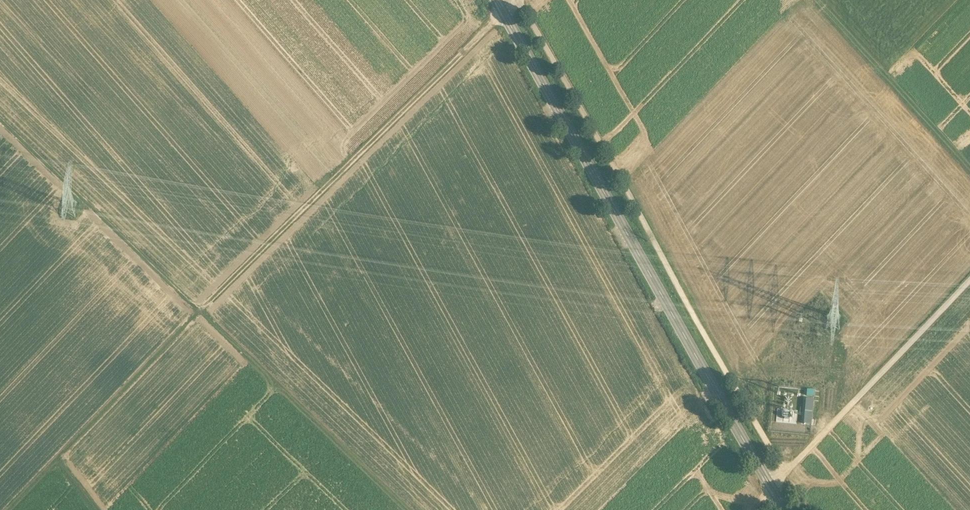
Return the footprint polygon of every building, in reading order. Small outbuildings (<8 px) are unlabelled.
[(806,400),(803,426),(811,426),(813,401),(806,400)]
